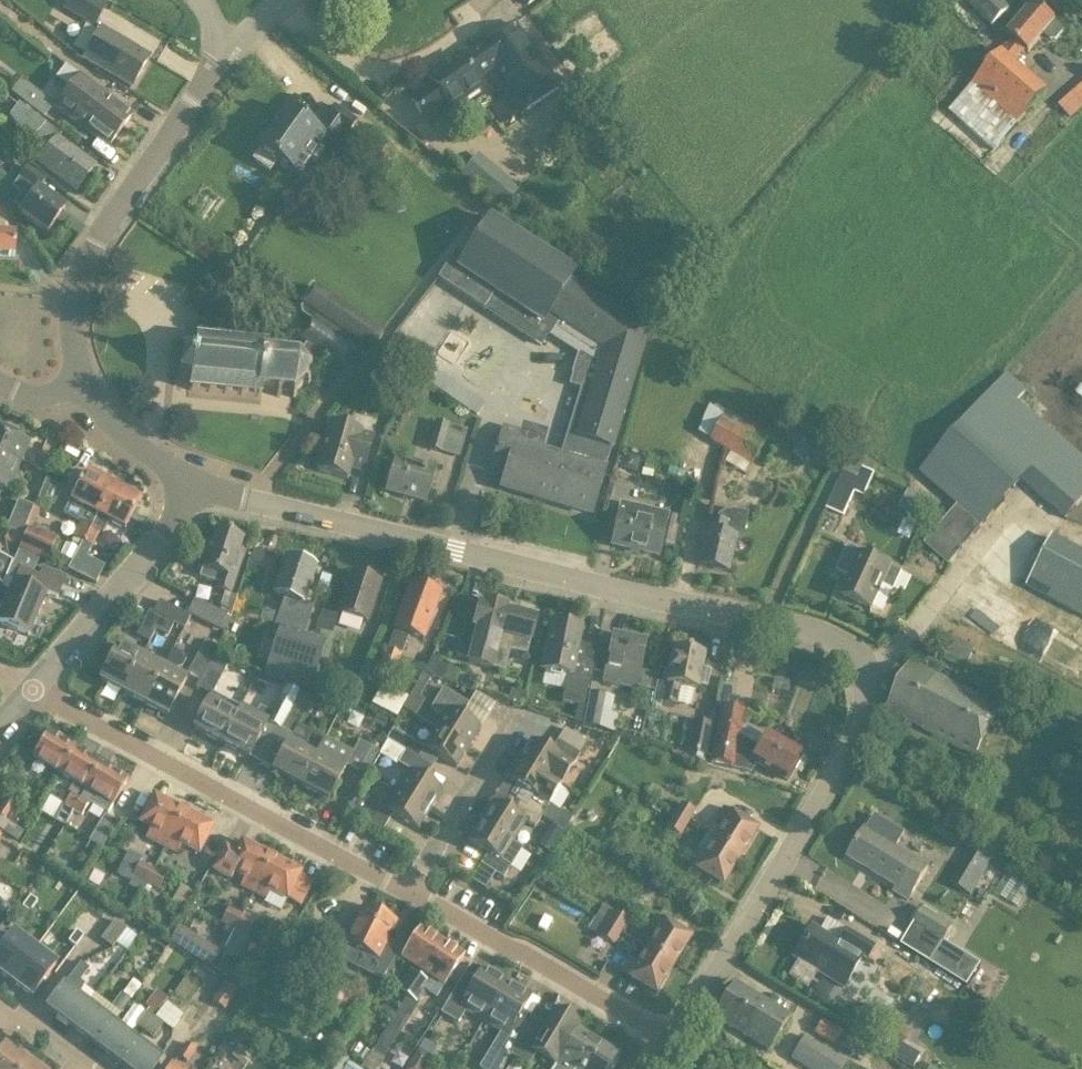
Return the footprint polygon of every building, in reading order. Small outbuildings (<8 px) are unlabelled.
[(63,8),(78,16),(87,0),(68,0),(63,8)] [(991,27),(1010,9),(1001,0),(964,0),(991,27)] [(1025,50),(1026,51),(1028,52),(1043,34),(1050,40),(1056,40),(1062,33),(1061,27),(1034,3),(1007,35),(1012,39),(949,112),(994,151),(1047,89),(1015,62),(1025,50)] [(514,25),(477,50),(478,52),(463,62),(460,57),(428,78),(432,85),(410,99),(425,121),(447,106),(449,109),(451,108),(453,112),(457,113),(462,113),(465,111),(467,107),(467,103),(464,99),(481,87),(476,80),(490,70),(521,115),(558,90),(514,25)] [(103,28),(84,59),(130,88),(149,57),(103,28)] [(56,109),(86,131),(95,120),(90,116),(94,110),(90,107),(100,92),(65,66),(55,79),(70,90),(56,109)] [(52,105),(21,82),(12,94),(43,117),(52,105)] [(1081,112),(1081,86),(1061,105),(1075,119),(1081,112)] [(86,131),(107,147),(131,115),(100,92),(90,107),(94,110),(90,116),(95,120),(86,131)] [(44,155),(39,163),(77,191),(95,167),(58,139),(60,136),(19,105),(9,118),(28,141),(32,137),(38,141),(33,148),(44,155)] [(296,177),(318,145),(325,150),(339,130),(346,134),(355,122),(332,106),(323,119),(330,124),(322,135),(285,109),(257,149),(258,150),(250,160),(267,171),(274,161),(296,177)] [(501,210),(517,191),(476,157),(461,175),(501,210)] [(12,196),(26,205),(20,214),(47,233),(64,209),(38,191),(45,181),(26,168),(13,187),(17,190),(12,196)] [(547,334),(578,356),(568,387),(581,391),(560,457),(515,443),(518,433),(503,428),(489,474),(503,478),(500,487),(589,515),(645,334),(568,282),(575,272),(489,218),(464,258),(454,252),(437,278),(541,344),(547,334)] [(14,257),(16,236),(0,235),(0,256),(14,257)] [(302,314),(312,321),(298,341),(305,346),(301,352),(299,351),(294,357),(283,356),(284,350),(280,349),(280,356),(265,354),(266,348),(195,340),(178,345),(180,354),(178,373),(173,383),(186,391),(261,397),(261,391),(277,392),(276,397),(281,397),(281,392),(293,393),(294,398),(298,397),(296,391),(303,384),(308,388),(311,384),(305,380),(306,371),(311,369),(320,355),(340,369),(352,351),(365,360),(383,335),(314,288),(301,307),(302,314)] [(434,339),(447,338),(447,314),(449,314),(449,297),(411,298),(412,342),(434,342),(434,339)] [(963,551),(986,523),(1021,483),(1065,520),(1081,501),(1081,456),(1018,401),(1027,390),(1006,373),(919,474),(956,506),(937,529),(963,551)] [(761,443),(766,433),(726,410),(723,415),(708,406),(705,413),(698,433),(710,440),(709,442),(751,466),(762,444),(761,443)] [(428,449),(441,452),(448,426),(436,423),(428,449)] [(347,480),(355,451),(367,454),(371,438),(359,434),(359,432),(330,424),(316,471),(347,480)] [(0,454),(20,462),(29,442),(0,429),(0,454)] [(20,462),(0,454),(0,488),(7,491),(20,462)] [(864,467),(849,461),(827,508),(844,516),(855,492),(864,497),(874,474),(863,469),(864,467)] [(388,482),(386,491),(427,503),(437,466),(425,462),(422,471),(394,463),(391,471),(389,470),(386,482),(388,482)] [(73,537),(83,542),(90,528),(97,516),(107,497),(113,500),(119,489),(99,479),(99,476),(92,472),(89,474),(86,472),(63,515),(80,523),(73,537)] [(58,503),(66,484),(48,477),(40,496),(58,503)] [(674,480),(671,493),(685,496),(687,483),(674,480)] [(90,528),(83,542),(84,542),(91,546),(92,547),(99,533),(102,535),(109,522),(124,530),(140,500),(136,499),(136,495),(129,492),(126,493),(119,489),(113,500),(107,497),(97,516),(90,528)] [(937,508),(926,501),(916,518),(927,525),(937,508)] [(7,530),(8,530),(21,536),(24,529),(32,509),(33,508),(18,502),(7,530)] [(668,514),(621,503),(611,545),(659,556),(668,514)] [(39,511),(32,509),(24,529),(21,536),(24,537),(19,549),(19,550),(47,562),(57,539),(32,529),(39,511)] [(709,518),(697,566),(727,573),(735,540),(742,541),(748,514),(731,510),(730,512),(726,511),(718,516),(717,520),(709,518)] [(210,545),(206,543),(197,568),(201,570),(199,578),(217,584),(215,590),(230,595),(243,555),(238,554),(243,539),(215,529),(210,545)] [(4,540),(19,549),(24,537),(21,536),(8,530),(4,540)] [(1060,533),(1023,601),(1044,612),(1053,596),(1081,612),(1081,544),(1060,533)] [(85,558),(91,546),(84,542),(69,570),(96,584),(104,568),(85,558)] [(840,595),(871,609),(882,584),(892,589),(900,572),(890,567),(849,548),(838,571),(849,576),(840,595)] [(5,578),(10,568),(11,564),(0,557),(0,590),(1,589),(5,578)] [(274,595),(284,599),(272,633),(278,635),(263,678),(309,694),(326,644),(303,636),(313,607),(302,603),(314,567),(300,563),(299,559),(294,557),(291,559),(286,558),(274,595)] [(10,568),(5,578),(13,582),(0,614),(0,624),(28,635),(29,634),(28,634),(45,594),(57,599),(66,578),(42,568),(38,577),(20,569),(19,572),(10,568)] [(379,582),(351,573),(338,613),(366,622),(379,582)] [(411,584),(380,669),(393,674),(400,654),(401,654),(408,635),(422,640),(439,594),(411,584)] [(228,600),(219,597),(216,607),(225,609),(228,600)] [(153,613),(174,624),(184,630),(191,617),(159,601),(153,613)] [(194,601),(187,615),(220,631),(227,617),(194,601)] [(468,663),(492,669),(507,611),(506,611),(507,608),(483,601),(482,605),(479,604),(473,628),(477,629),(468,663)] [(168,636),(174,624),(153,613),(149,611),(137,636),(149,642),(156,630),(168,636)] [(536,618),(507,611),(492,669),(504,672),(509,651),(526,656),(536,618)] [(335,617),(321,613),(316,629),(330,633),(335,617)] [(568,677),(562,703),(586,707),(597,650),(583,647),(582,650),(576,649),(581,628),(552,622),(547,651),(544,651),(540,671),(568,677)] [(655,681),(638,678),(645,643),(612,636),(602,683),(636,689),(636,687),(654,690),(655,681)] [(975,648),(950,637),(942,655),(967,666),(975,648)] [(188,673),(201,680),(212,659),(218,648),(205,641),(188,673)] [(99,680),(122,692),(140,657),(118,645),(99,680)] [(707,672),(700,671),(703,655),(672,648),(668,668),(663,670),(661,679),(664,683),(664,685),(665,685),(661,703),(674,706),(678,688),(696,692),(697,687),(704,688),(707,672)] [(173,651),(163,669),(145,704),(167,716),(186,681),(173,674),(176,670),(181,669),(186,661),(182,659),(183,656),(173,651)] [(122,692),(145,704),(163,669),(140,657),(122,692)] [(196,688),(211,696),(212,694),(212,695),(227,667),(212,659),(201,680),(196,688)] [(911,662),(886,710),(975,755),(999,707),(911,662)] [(457,672),(438,664),(433,675),(453,683),(457,672)] [(320,667),(311,692),(336,701),(341,687),(352,691),(358,677),(335,668),(333,672),(320,667)] [(422,676),(403,710),(416,717),(424,702),(419,699),(430,681),(422,676)] [(372,705),(397,718),(407,698),(382,685),(372,705)] [(221,744),(248,759),(256,745),(268,751),(298,693),(285,688),(271,715),(259,709),(255,717),(239,709),(221,744)] [(443,718),(436,729),(468,748),(480,729),(461,717),(469,705),(443,689),(430,710),(443,718)] [(280,758),(273,771),(301,786),(318,751),(307,745),(312,734),(297,726),(311,698),(298,693),(268,751),(280,758)] [(193,730),(221,744),(239,709),(212,695),(212,694),(211,696),(193,730)] [(608,716),(612,700),(590,696),(584,725),(613,731),(616,718),(608,716)] [(799,754),(766,735),(759,748),(739,736),(743,712),(721,708),(711,763),(750,770),(755,763),(784,780),(791,768),(794,769),(801,758),(798,756),(799,754)] [(687,753),(686,758),(704,765),(706,757),(712,726),(693,722),(687,753)] [(393,730),(386,741),(405,752),(403,755),(430,771),(439,758),(456,768),(468,748),(436,729),(424,749),(393,730)] [(31,759),(58,775),(74,749),(47,733),(31,759)] [(531,740),(519,760),(560,785),(579,755),(557,741),(550,752),(531,740)] [(346,766),(358,773),(371,748),(359,742),(352,755),(324,741),(318,751),(301,786),(328,800),(346,766)] [(74,749),(58,775),(73,784),(85,791),(100,765),(74,749)] [(410,772),(398,791),(430,811),(442,791),(425,780),(430,771),(403,755),(397,764),(410,772)] [(526,791),(518,804),(541,817),(542,816),(560,785),(519,760),(506,780),(526,791)] [(971,761),(939,825),(966,839),(976,819),(986,823),(992,811),(983,805),(998,775),(971,761)] [(100,765),(85,791),(112,807),(127,781),(100,765)] [(663,792),(652,785),(644,796),(656,803),(663,792)] [(418,830),(430,811),(398,791),(386,811),(359,794),(348,812),(381,832),(392,815),(418,830)] [(9,794),(3,804),(13,810),(19,799),(9,794)] [(146,838),(164,847),(183,811),(154,796),(139,825),(150,831),(146,838)] [(56,820),(64,825),(78,802),(70,797),(56,820)] [(78,802),(64,825),(73,831),(87,807),(78,802)] [(492,802),(479,823),(513,844),(526,823),(534,828),(538,821),(541,817),(518,804),(512,814),(492,802)] [(3,804),(0,809),(0,831),(18,841),(23,832),(5,822),(11,812),(13,810),(3,804)] [(680,804),(673,816),(688,825),(695,813),(680,804)] [(724,826),(714,842),(739,858),(757,829),(724,808),(716,821),(724,826)] [(213,827),(183,811),(164,847),(177,854),(181,846),(198,855),(213,827)] [(572,817),(563,812),(555,824),(565,830),(572,817)] [(97,829),(109,836),(117,823),(105,816),(97,829)] [(680,837),(688,825),(673,816),(666,829),(680,837)] [(904,834),(875,816),(867,830),(865,829),(847,858),(897,888),(895,891),(894,891),(894,892),(908,900),(928,867),(896,847),(904,834)] [(522,850),(513,844),(479,823),(468,842),(487,853),(470,881),(485,890),(495,874),(503,879),(510,868),(511,869),(522,850)] [(550,828),(545,836),(556,843),(562,832),(551,825),(550,828)] [(240,886),(252,893),(271,857),(242,842),(236,854),(225,848),(214,870),(231,879),(234,873),(245,878),(240,886)] [(723,885),(739,858),(714,842),(705,856),(697,851),(689,864),(723,885)] [(979,892),(994,850),(974,844),(960,885),(979,892)] [(130,882),(132,878),(140,863),(142,859),(129,852),(117,875),(130,882)] [(301,873),(271,857),(252,893),(265,900),(270,891),(300,907),(312,883),(311,883),(299,877),(301,873)] [(140,863),(132,878),(146,884),(153,870),(140,863)] [(153,870),(146,884),(158,891),(165,876),(153,870)] [(170,906),(184,914),(195,894),(180,886),(170,906)] [(30,897),(22,908),(29,913),(37,902),(30,897)] [(603,905),(596,918),(621,933),(628,920),(603,905)] [(397,922),(363,906),(345,943),(350,946),(343,961),(380,980),(398,952),(385,946),(397,922)] [(221,924),(234,930),(242,915),(229,909),(221,924)] [(980,966),(943,942),(952,927),(924,910),(901,945),(967,986),(980,966)] [(254,922),(242,915),(234,930),(228,941),(241,948),(254,922)] [(656,934),(647,949),(673,966),(690,937),(656,917),(649,929),(656,934)] [(613,945),(621,933),(596,918),(588,930),(613,945)] [(131,950),(139,929),(113,919),(105,939),(131,950)] [(874,946),(846,930),(838,943),(811,926),(800,944),(804,946),(796,959),(798,960),(788,976),(807,987),(816,971),(843,987),(861,957),(865,960),(874,946)] [(195,958),(204,944),(180,927),(170,942),(195,958)] [(397,990),(405,996),(441,942),(420,929),(401,959),(413,967),(397,990)] [(83,937),(76,932),(69,942),(75,947),(83,937)] [(13,934),(0,951),(0,974),(10,981),(34,950),(13,934)] [(463,957),(441,942),(405,996),(417,1003),(424,991),(436,999),(463,957)] [(656,994),(673,966),(647,949),(637,964),(630,959),(622,972),(656,994)] [(55,966),(34,950),(10,981),(31,997),(55,966)] [(80,963),(46,1008),(71,1027),(88,1004),(77,996),(84,986),(79,982),(88,970),(80,963)] [(464,1012),(482,1022),(506,981),(483,967),(469,991),(458,985),(441,1013),(457,1023),(464,1012)] [(319,1006),(338,1017),(356,987),(338,976),(319,1006)] [(133,981),(122,994),(121,993),(111,1006),(121,1014),(131,1001),(130,1000),(141,987),(133,981)] [(510,1055),(527,1026),(515,1019),(530,995),(506,981),(482,1022),(500,1033),(479,1068),(480,1068),(502,1068),(510,1055)] [(713,1017),(768,1051),(790,1016),(735,982),(713,1017)] [(225,983),(212,1001),(225,1010),(237,991),(225,983)] [(146,1005),(156,1013),(167,998),(157,991),(146,1005)] [(406,997),(396,1014),(407,1021),(418,1005),(406,997)] [(165,1004),(155,1018),(172,1031),(182,1017),(183,1016),(167,1003),(165,1004)] [(88,1004),(71,1027),(95,1046),(113,1023),(88,1004)] [(554,1066),(557,1062),(556,1062),(576,1028),(577,1029),(579,1025),(554,1010),(539,1033),(527,1026),(510,1055),(528,1066),(535,1054),(554,1066)] [(144,1032),(154,1018),(146,1012),(136,1026),(144,1032)] [(154,1018),(144,1032),(152,1038),(163,1024),(154,1018)] [(842,1031),(823,1020),(814,1034),(834,1045),(835,1044),(853,1054),(859,1043),(841,1033),(842,1031)] [(113,1023),(95,1046),(120,1064),(137,1041),(113,1023)] [(557,1062),(568,1068),(608,1068),(617,1053),(577,1029),(576,1028),(556,1062),(557,1062)] [(807,1068),(840,1068),(845,1062),(805,1037),(792,1059),(807,1068)] [(120,1064),(126,1068),(155,1068),(162,1060),(137,1041),(120,1064)] [(423,1041),(418,1050),(430,1057),(436,1048),(423,1041)] [(186,1044),(178,1056),(187,1062),(195,1050),(186,1044)] [(27,1064),(4,1047),(0,1053),(0,1068),(23,1068),(27,1064)] [(418,1050),(406,1068),(423,1068),(430,1057),(418,1050)] [(910,1050),(904,1061),(914,1067),(920,1055),(910,1050)] [(336,1053),(327,1068),(343,1068),(348,1061),(336,1053)]
